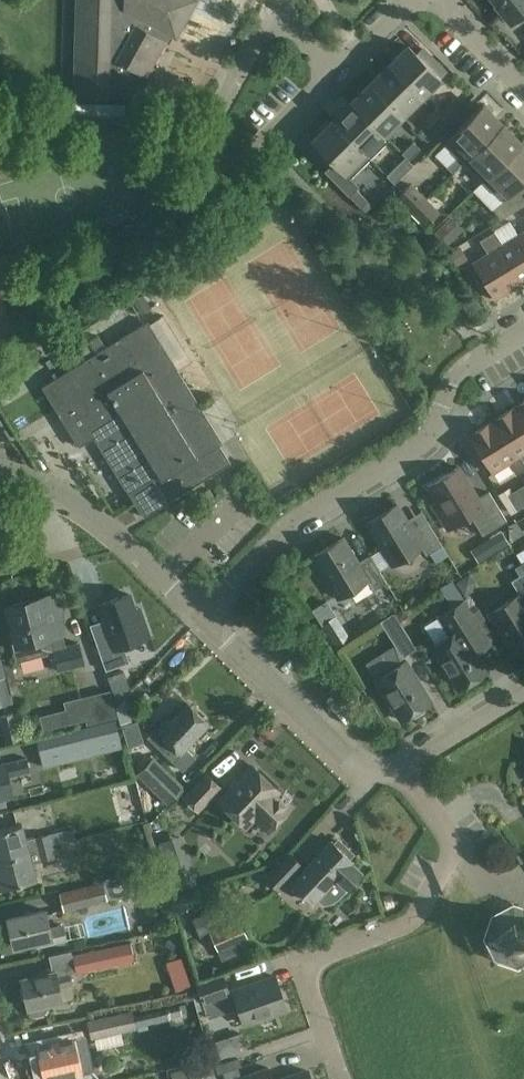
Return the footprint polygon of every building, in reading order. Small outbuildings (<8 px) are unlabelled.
[(75,96),(107,96),(108,95),(135,96),(141,73),(147,76),(170,34),(176,38),(197,0),(77,0),(75,96)] [(502,11),(501,12),(511,24),(523,13),(523,0),(493,0),(502,11)] [(417,54),(409,46),(389,65),(421,97),(446,72),(423,48),(417,54)] [(402,116),(421,97),(389,65),(370,84),(402,116)] [(383,134),(402,116),(370,84),(351,103),(383,134)] [(461,109),(453,100),(438,115),(440,116),(446,123),(461,109)] [(351,103),(332,121),(370,159),(389,140),(383,134),(351,103)] [(464,163),(503,124),(483,105),(445,143),(464,163)] [(440,116),(428,128),(435,135),(446,123),(440,116)] [(351,179),(370,159),(332,121),(331,123),(328,121),(317,132),(320,134),(313,141),(351,179)] [(503,124),(464,163),(483,182),(522,143),(503,124)] [(413,142),(402,154),(409,161),(420,149),(413,142)] [(483,182),(503,201),(523,180),(523,146),(522,143),(483,182)] [(400,163),(387,177),(395,184),(408,171),(403,166),(400,163)] [(397,197),(413,213),(426,200),(410,184),(397,197)] [(356,189),(349,196),(361,208),(368,201),(356,189)] [(438,213),(426,200),(413,213),(426,225),(438,213)] [(451,214),(433,231),(446,244),(464,227),(451,214)] [(518,285),(523,281),(523,245),(518,234),(503,244),(495,231),(487,236),(518,285)] [(518,285),(487,236),(480,240),(488,253),(472,262),(495,299),(518,285)] [(467,256),(460,246),(451,251),(449,253),(456,263),(458,262),(467,256)] [(151,307),(143,295),(133,302),(140,314),(151,307)] [(84,363),(65,375),(61,377),(60,377),(42,389),(51,404),(54,409),(60,418),(61,420),(79,449),(94,439),(99,447),(101,450),(132,500),(142,517),(144,519),(231,465),(230,463),(220,447),(224,445),(201,409),(176,368),(148,323),(106,349),(96,355),(94,356),(91,358),(84,363)] [(96,355),(106,349),(99,337),(84,346),(77,351),(84,363),(91,358),(94,356),(96,355)] [(515,406),(523,420),(523,401),(515,406)] [(515,406),(492,420),(516,458),(520,455),(523,453),(523,420),(515,406)] [(492,420),(469,435),(493,473),(509,463),(520,472),(523,470),(523,461),(520,455),(516,458),(492,420)] [(459,467),(430,484),(441,501),(434,505),(448,529),(471,516),(483,535),(507,520),(490,492),(478,499),(459,467)] [(498,491),(509,509),(511,512),(523,505),(510,484),(498,491)] [(427,554),(431,552),(436,561),(448,554),(443,545),(428,520),(413,529),(398,504),(367,522),(392,564),(422,546),(427,554)] [(497,550),(508,544),(500,531),(490,537),(497,550)] [(344,537),(313,555),(338,597),(368,579),(374,589),(387,581),(370,554),(359,561),(344,537)] [(512,580),(520,594),(490,613),(515,653),(523,648),(523,572),(512,580)] [(53,593),(8,605),(17,640),(13,641),(18,660),(49,652),(48,649),(54,648),(59,669),(84,662),(79,641),(66,644),(53,593)] [(108,631),(94,636),(105,669),(129,661),(123,645),(146,637),(143,629),(146,628),(141,614),(138,615),(136,607),(134,608),(128,593),(98,603),(108,631)] [(438,617),(424,626),(435,643),(432,645),(459,689),(488,670),(478,654),(493,644),(487,634),(465,599),(457,604),(448,610),(438,617)] [(326,600),(312,609),(336,646),(347,638),(340,627),(335,630),(328,619),(336,614),(326,600)] [(417,648),(398,618),(394,610),(380,619),(403,656),(417,648)] [(410,620),(404,610),(397,615),(403,625),(410,620)] [(416,716),(423,711),(423,707),(432,701),(406,659),(376,678),(402,719),(411,714),(416,716)] [(0,676),(0,704),(12,701),(5,675),(0,676)] [(82,697),(65,701),(67,709),(70,723),(87,719),(82,697)] [(209,722),(188,702),(172,718),(168,715),(157,727),(149,735),(174,758),(181,750),(181,751),(209,722)] [(14,713),(1,716),(7,742),(20,739),(14,713)] [(43,765),(125,745),(118,718),(37,738),(43,765)] [(185,785),(154,754),(136,772),(168,803),(185,785)] [(5,763),(5,762),(0,763),(0,794),(12,791),(8,775),(29,769),(26,758),(5,763)] [(254,763),(220,798),(245,823),(256,812),(270,826),(291,805),(277,791),(279,788),(254,763)] [(103,815),(129,807),(118,770),(92,777),(103,815)] [(199,811),(223,785),(207,770),(182,796),(199,811)] [(44,790),(14,791),(15,806),(45,805),(44,790)] [(68,829),(67,816),(47,818),(48,831),(68,829)] [(26,838),(22,823),(0,829),(0,859),(53,844),(50,832),(26,838)] [(297,876),(292,881),(313,901),(317,896),(318,896),(324,902),(326,902),(329,901),(331,901),(334,900),(336,898),(338,897),(340,895),(347,888),(363,872),(352,861),(353,859),(350,856),(353,853),(339,839),(336,842),(333,839),(297,876)] [(523,870),(523,841),(506,853),(520,873),(523,870)] [(0,859),(0,879),(2,887),(37,878),(32,860),(56,854),(53,844),(0,859)] [(290,850),(267,877),(279,888),(303,861),(290,850)] [(175,890),(197,883),(189,859),(167,866),(175,890)] [(111,878),(111,877),(103,879),(103,880),(60,891),(64,908),(141,889),(139,882),(149,879),(146,869),(111,878)] [(203,888),(190,893),(194,904),(196,908),(209,902),(203,888)] [(187,894),(173,899),(177,913),(188,910),(187,906),(194,904),(190,893),(187,894)] [(202,933),(212,929),(224,958),(248,947),(244,939),(249,937),(233,900),(192,917),(198,931),(202,933)] [(65,924),(51,928),(46,908),(9,917),(16,945),(52,936),(54,942),(68,938),(65,924)] [(497,938),(503,951),(518,957),(523,953),(523,921),(515,918),(502,924),(497,938)] [(76,966),(77,971),(136,958),(131,940),(104,946),(103,944),(72,951),(76,966)] [(0,950),(0,966),(10,965),(8,949),(0,950)] [(54,971),(22,979),(29,1007),(31,1012),(35,1016),(45,1013),(48,1008),(47,1002),(63,999),(77,996),(73,982),(71,970),(70,967),(54,971)] [(245,1023),(287,1008),(276,975),(234,989),(245,1023)] [(223,976),(196,985),(199,994),(205,1010),(208,1020),(236,1011),(229,991),(223,976)] [(95,1047),(124,1041),(122,1030),(137,1027),(137,1025),(139,1025),(140,1028),(148,1026),(147,1021),(172,1016),(173,1021),(182,1020),(180,1011),(188,1010),(186,1001),(133,1012),(133,1010),(89,1019),(95,1047)] [(24,1028),(19,1017),(1,1026),(7,1036),(24,1028)] [(76,1040),(76,1038),(38,1046),(45,1078),(46,1078),(83,1071),(76,1040)] [(225,1040),(203,1048),(208,1062),(230,1054),(225,1040)] [(189,1078),(202,1078),(199,1066),(187,1068),(189,1078)] [(241,1076),(238,1067),(234,1069),(223,1073),(226,1078),(242,1078),(241,1076)] [(269,1067),(241,1076),(242,1078),(273,1078),(269,1067)] [(171,1072),(173,1078),(188,1078),(186,1069),(171,1072)] [(309,1070),(282,1078),(312,1078),(309,1070)]
